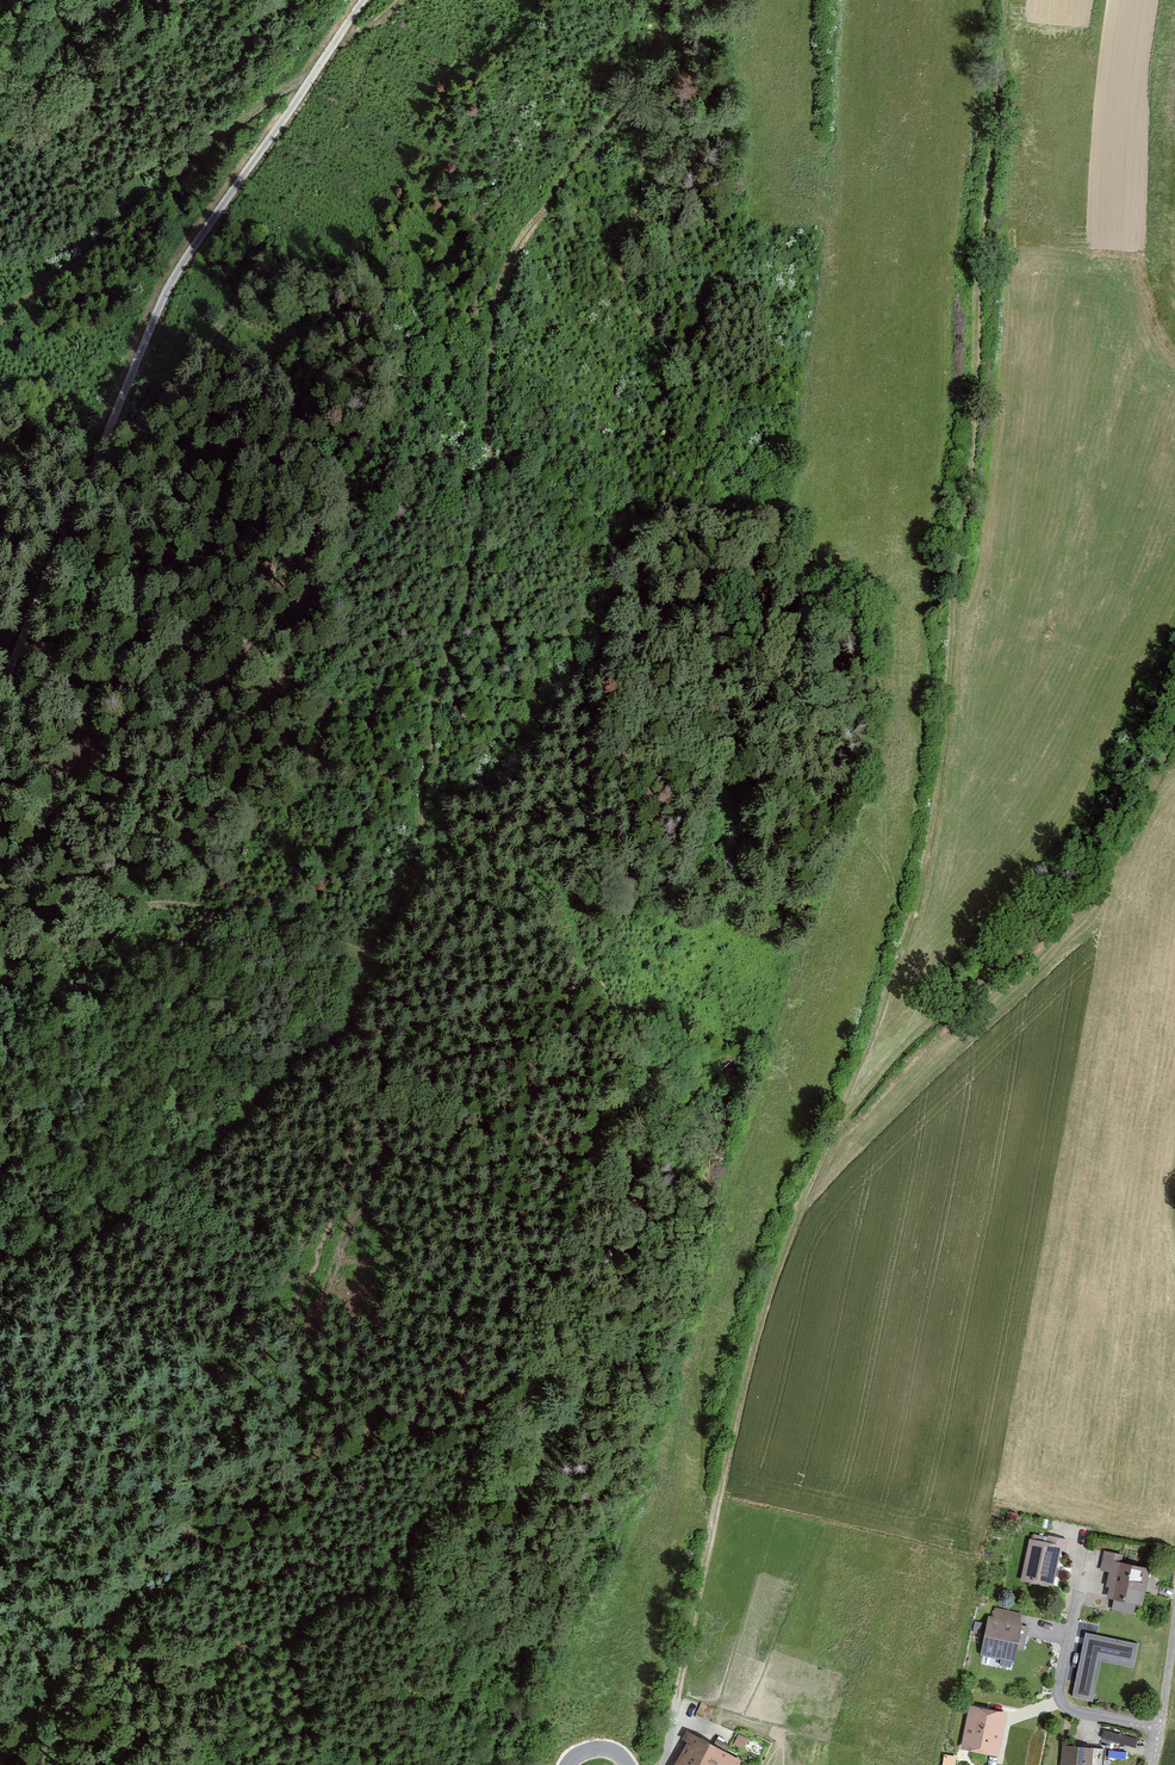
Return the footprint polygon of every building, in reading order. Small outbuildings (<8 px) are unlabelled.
[(1061,1545),(1030,1538),(1021,1580),(1052,1586),(1061,1545)] [(1123,1554),(1104,1550),(1100,1570),(1108,1572),(1106,1584),(1110,1584),(1107,1596),(1115,1598),(1113,1609),(1134,1613),(1136,1604),(1143,1605),(1151,1569),(1121,1562),(1123,1554)] [(1024,1610),(995,1604),(993,1614),(988,1613),(980,1653),(1014,1659),(1017,1648),(1024,1650),(1029,1626),(1021,1624),(1024,1610)] [(1132,1666),(1137,1645),(1086,1634),(1073,1695),(1092,1699),(1100,1659),(1132,1666)] [(1007,1712),(969,1705),(961,1749),(999,1756),(1007,1712)] [(1105,1729),(1103,1739),(1137,1744),(1138,1734),(1105,1729)] [(748,1735),(738,1730),(733,1741),(743,1746),(748,1735)] [(674,1764),(739,1764),(741,1760),(687,1731),(683,1739),(687,1742),(674,1764)] [(1063,1745),(1061,1764),(1092,1764),(1094,1748),(1063,1745)] [(944,1752),(942,1764),(955,1764),(957,1754),(944,1752)]
